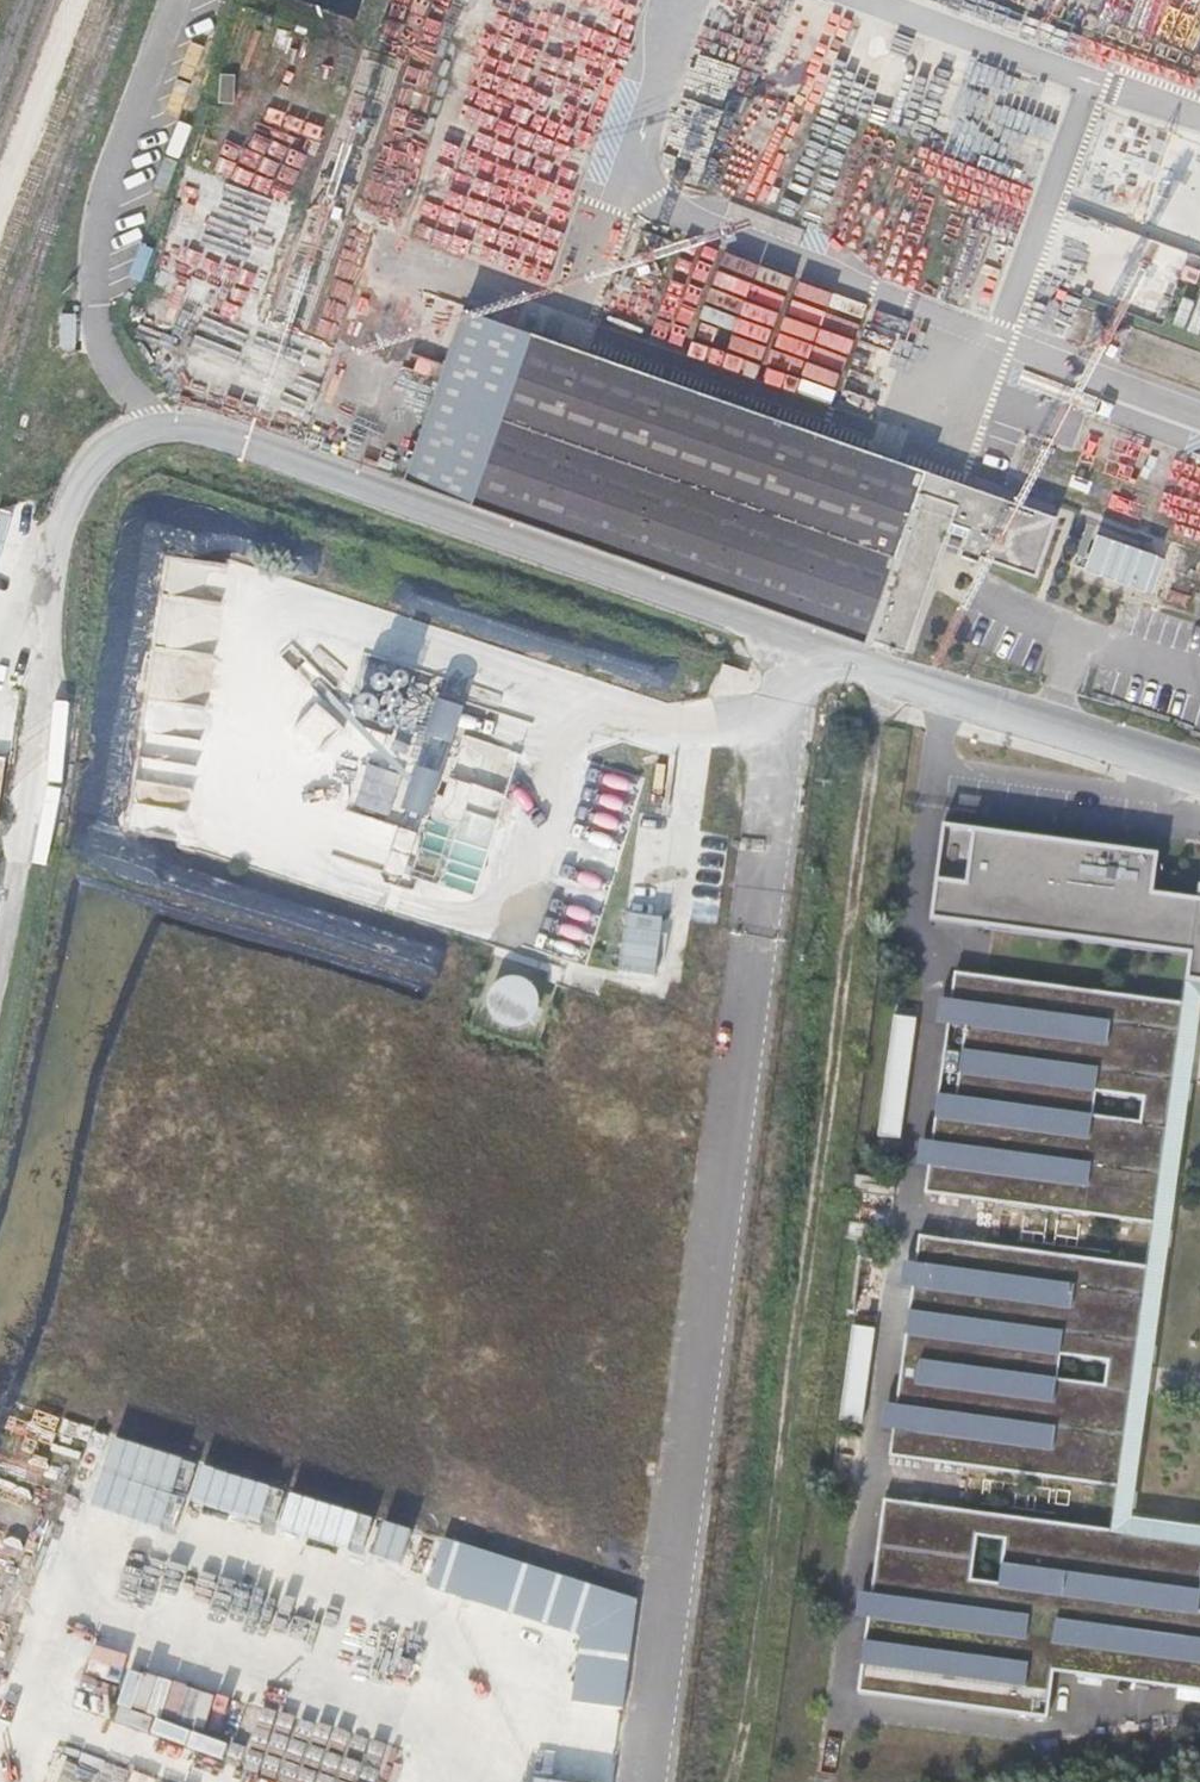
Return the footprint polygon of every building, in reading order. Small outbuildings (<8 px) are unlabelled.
[(451,0),(389,0),(371,48),(425,68),(451,0)] [(1057,517),(532,332),(526,349),(496,338),(468,414),(500,424),(472,503),(873,643),(874,639),(906,651),(948,531),(967,538),(961,555),(980,561),(982,556),(1037,575),(1057,517)] [(1152,592),(1164,555),(1099,533),(1087,571),(1152,592)] [(466,706),(438,696),(425,733),(454,743),(466,706)] [(444,772),(416,762),(401,806),(429,815),(444,772)] [(193,785),(171,880),(217,891),(219,880),(182,872),(199,796),(239,805),(241,796),(193,785)] [(943,827),(931,923),(1189,957),(1186,983),(1199,985),(1199,887),(1197,902),(1152,896),(1157,855),(943,827)] [(662,979),(663,918),(624,917),(623,978),(662,979)] [(1186,1004),(956,974),(953,1001),(971,1003),(967,1028),(950,1026),(934,1143),(949,1145),(946,1167),(927,1165),(923,1195),(1156,1226),(1186,1004)] [(1149,1267),(920,1237),(916,1264),(934,1266),(931,1291),(913,1289),(898,1406),(913,1408),(910,1430),(891,1428),(887,1459),(1120,1489),(1149,1267)] [(884,1500),(857,1695),(1047,1721),(1053,1673),(1199,1693),(1199,1543),(884,1500)]
